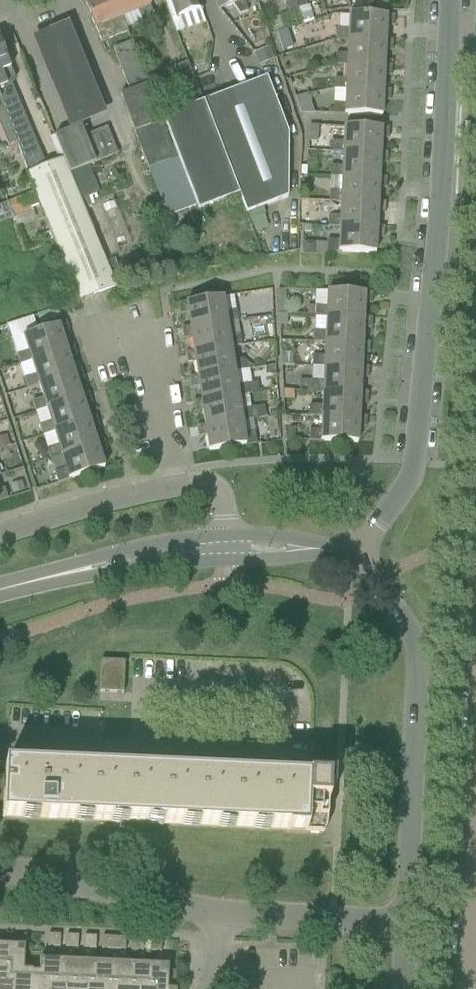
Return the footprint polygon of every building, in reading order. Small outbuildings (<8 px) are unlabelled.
[(115,0),(93,0),(84,3),(94,29),(95,28),(101,44),(128,33),(122,17),(115,0)] [(122,17),(138,11),(142,21),(153,16),(147,0),(115,0),(122,17)] [(177,18),(201,10),(199,4),(197,4),(196,0),(171,0),(177,18)] [(243,0),(215,0),(218,10),(233,6),(239,15),(247,12),(243,0)] [(295,2),(297,11),(306,8),(304,0),(294,0),(295,2)] [(338,11),(348,8),(346,0),(334,0),(338,11)] [(373,0),(369,0),(365,1),(367,10),(376,7),(373,0)] [(374,1),(377,11),(389,8),(387,2),(384,0),(376,0),(374,1)] [(336,29),(336,40),(349,41),(349,40),(383,41),(383,40),(384,27),(393,27),(393,16),(380,15),(380,16),(350,15),(349,30),(336,29)] [(69,18),(32,32),(67,123),(105,108),(69,18)] [(292,49),(286,30),(276,34),(282,52),(292,49)] [(335,54),(335,65),(348,66),(348,65),(382,67),(382,65),(382,52),(392,52),(392,43),(392,41),(383,40),(383,41),(349,40),(349,41),(348,55),(335,54)] [(196,206),(173,148),(170,148),(132,42),(112,49),(129,92),(120,95),(167,216),(196,206)] [(16,143),(29,174),(43,168),(11,85),(12,84),(14,80),(9,69),(0,46),(0,102),(16,143)] [(269,48),(253,54),(258,66),(274,60),(269,48)] [(182,108),(203,101),(188,63),(168,71),(182,108)] [(382,67),(348,65),(348,66),(347,79),(334,79),(334,90),(347,91),(347,90),(381,91),(381,90),(381,76),(391,77),(391,65),(382,65),(382,67)] [(266,79),(203,103),(239,197),(245,214),(287,199),(287,136),(266,79)] [(381,90),(381,91),(347,90),(347,91),(346,104),(333,104),(333,115),(381,117),(381,116),(379,116),(380,101),(389,102),(390,90),(381,90)] [(300,114),(314,115),(307,95),(295,98),(300,114)] [(7,146),(16,143),(0,102),(0,128),(7,146)] [(239,197),(203,103),(162,118),(173,148),(196,206),(197,211),(239,197)] [(54,137),(63,160),(69,174),(83,168),(117,154),(106,129),(105,129),(106,131),(85,139),(80,126),(54,137)] [(308,142),(317,143),(318,127),(308,126),(308,142)] [(375,128),(375,129),(343,128),(343,143),(332,143),(332,154),(342,155),(342,152),(378,154),(378,153),(379,139),(388,140),(388,129),(375,128)] [(342,152),(342,155),(342,168),(331,168),(330,179),(341,179),(341,177),(377,179),(377,178),(377,164),(387,164),(387,153),(378,153),(378,154),(342,152)] [(26,175),(33,192),(39,206),(78,302),(115,287),(99,246),(69,174),(63,160),(43,168),(29,174),(26,175)] [(330,193),(330,204),(340,204),(340,202),(376,204),(376,203),(376,189),(385,189),(386,178),(377,178),(377,179),(341,177),(341,179),(341,193),(330,193)] [(6,203),(6,204),(12,219),(31,212),(30,210),(39,206),(33,192),(6,203)] [(330,204),(329,217),(328,227),(339,228),(339,226),(374,228),(374,227),(375,214),(384,214),(385,203),(376,203),(376,204),(340,202),(340,204),(330,204)] [(12,219),(6,204),(0,206),(0,224),(12,219)] [(338,242),(327,241),(326,252),(375,254),(375,253),(373,253),(374,238),(383,239),(384,228),(374,227),(374,228),(339,226),(339,228),(338,242)] [(302,252),(302,254),(315,255),(315,252),(316,243),(303,242),(302,252)] [(285,291),(277,290),(279,316),(286,315),(285,291)] [(361,319),(361,318),(362,304),(371,304),(372,293),(358,293),(358,294),(326,292),(326,293),(328,293),(327,307),(315,307),(314,318),(326,318),(326,317),(361,319)] [(226,324),(237,322),(235,311),(223,313),(221,299),(222,299),(222,298),(190,303),(190,302),(177,304),(179,315),(188,313),(190,327),(190,328),(226,323),(226,324)] [(326,317),(326,318),(325,332),(314,332),(314,343),(324,344),(324,342),(360,344),(360,342),(361,329),(370,329),(370,318),(361,318),(361,319),(326,317)] [(64,350),(63,349),(59,336),(68,333),(65,323),(52,327),(53,328),(22,337),(22,338),(24,338),(28,351),(16,355),(19,365),(30,362),(29,361),(64,350)] [(190,328),(190,327),(181,328),(183,339),(192,338),(194,352),(194,353),(229,347),(229,348),(240,347),(238,336),(228,338),(226,326),(226,324),(226,323),(190,328)] [(324,342),(324,344),(324,357),(313,356),(313,367),(323,368),(323,367),(359,368),(359,367),(359,354),(369,354),(369,343),(360,342),(360,344),(324,342)] [(30,362),(30,364),(34,377),(24,380),(27,389),(38,386),(38,384),(71,374),(71,373),(67,360),(76,357),(72,346),(63,349),(64,350),(29,361),(30,362)] [(194,353),(194,352),(185,353),(186,364),(196,362),(198,376),(198,377),(233,372),(233,373),(244,371),(242,361),(232,362),(230,350),(229,348),(229,347),(194,353)] [(281,353),(281,366),(291,367),(292,354),(281,353)] [(323,367),(323,368),(323,382),(312,382),(311,392),(322,393),(322,391),(358,393),(358,392),(358,378),(368,379),(368,368),(359,367),(359,368),(323,367)] [(38,386),(43,399),(31,403),(34,413),(46,410),(45,408),(79,397),(79,396),(75,383),(83,380),(80,370),(71,373),(71,374),(38,384),(38,386)] [(200,387),(202,400),(202,401),(237,396),(237,397),(248,395),(247,384),(235,386),(233,373),(233,372),(198,377),(198,376),(189,377),(190,388),(200,387)] [(322,391),(322,393),(321,406),(311,406),(311,417),(322,417),(322,416),(357,418),(357,417),(357,403),(367,404),(367,392),(358,392),(358,393),(322,391)] [(46,410),(50,423),(39,427),(42,437),(54,433),(53,431),(86,421),(86,420),(82,407),(91,404),(88,393),(79,396),(79,397),(45,408),(46,410)] [(203,411),(205,425),(206,426),(239,421),(240,422),(252,420),(250,409),(239,411),(237,397),(237,396),(202,401),(202,400),(192,402),(194,413),(203,411)] [(322,416),(322,417),(322,431),(309,430),(308,442),(357,444),(357,443),(355,443),(356,428),(365,428),(366,417),(357,417),(357,418),(322,416)] [(54,433),(54,435),(58,448),(46,451),(49,460),(62,456),(61,455),(94,444),(94,443),(90,430),(99,428),(95,417),(86,420),(86,421),(53,431),(54,433)] [(268,441),(278,440),(275,418),(265,419),(268,441)] [(208,451),(208,452),(256,444),(254,433),(253,434),(253,432),(241,434),(240,422),(239,421),(206,426),(205,425),(196,426),(198,437),(207,436),(209,451),(208,451)] [(0,439),(0,450),(10,447),(6,437),(0,439)] [(61,455),(62,456),(62,457),(66,469),(54,473),(57,484),(104,469),(103,468),(102,468),(97,454),(106,451),(103,441),(94,443),(94,444),(61,455)] [(21,482),(9,486),(12,495),(24,492),(21,482)] [(123,694),(124,662),(100,661),(99,693),(123,694)] [(4,767),(1,818),(3,819),(4,818),(286,831),(286,832),(322,834),(325,829),(326,824),(328,790),(331,790),(330,794),(331,794),(332,776),(331,776),(331,780),(306,779),(306,787),(60,776),(60,768),(0,765),(0,767),(4,767)] [(59,948),(60,935),(48,935),(47,947),(59,948)] [(77,948),(78,936),(65,936),(65,948),(77,948)] [(95,949),(95,937),(84,936),(83,949),(95,949)] [(113,950),(113,938),(102,937),(101,950),(113,950)] [(113,938),(113,950),(125,951),(125,938),(113,938)] [(142,951),(143,939),(131,938),(130,951),(142,951)] [(160,952),(161,940),(149,939),(148,952),(160,952)] [(12,971),(3,971),(4,946),(0,946),(0,988),(11,988),(12,971)] [(4,946),(3,971),(12,971),(11,988),(29,988),(29,972),(22,972),(23,947),(4,946)] [(29,988),(48,988),(48,986),(57,986),(58,961),(39,960),(39,972),(29,972),(29,988)] [(58,961),(57,986),(48,986),(48,988),(66,988),(66,986),(75,987),(76,962),(58,961)] [(76,962),(75,987),(66,986),(66,988),(85,988),(85,987),(93,988),(94,963),(76,962)] [(85,988),(111,988),(112,964),(94,963),(93,988),(85,987),(85,988)] [(112,964),(111,988),(129,988),(130,964),(112,964)] [(130,964),(129,988),(147,988),(148,965),(130,964)] [(148,965),(147,988),(175,988),(176,972),(167,972),(167,966),(148,965)]
